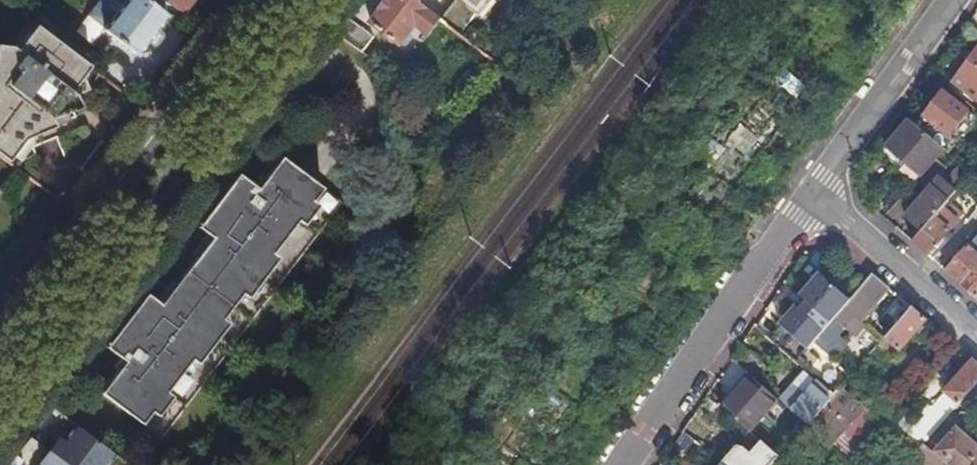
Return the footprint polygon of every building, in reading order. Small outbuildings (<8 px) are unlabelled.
[(146,0),(124,0),(102,30),(135,56),(166,16),(146,0)] [(182,11),(191,0),(168,0),(182,11)] [(429,36),(441,21),(413,0),(391,0),(372,24),(401,47),(417,26),(429,36)] [(482,12),(491,0),(467,0),(482,12)] [(348,20),(337,35),(363,54),(375,39),(348,20)] [(5,160),(24,136),(38,130),(36,123),(72,107),(79,105),(74,94),(74,93),(69,89),(87,66),(60,45),(33,25),(14,50),(10,47),(0,44),(0,157),(5,160)] [(953,83),(976,101),(976,52),(953,83)] [(923,117),(922,117),(914,126),(943,151),(946,154),(956,142),(949,137),(968,112),(943,93),(923,117)] [(886,148),(919,177),(943,151),(914,126),(909,122),(886,148)] [(243,177),(241,180),(294,222),(320,188),(321,187),(281,157),(257,188),(243,177)] [(950,181),(946,178),(940,184),(954,197),(971,176),(961,167),(950,181)] [(241,180),(236,176),(197,227),(203,231),(241,180)] [(160,304),(152,298),(111,352),(124,361),(100,392),(140,422),(189,358),(220,318),(240,292),(271,252),(294,222),(241,180),(203,231),(211,237),(160,304)] [(931,190),(909,215),(925,230),(944,208),(954,197),(940,184),(938,183),(931,190)] [(944,208),(925,230),(912,245),(927,258),(959,221),(944,208)] [(976,238),(946,274),(960,287),(976,267),(976,239),(976,238)] [(277,257),(271,252),(240,292),(246,297),(277,257)] [(960,287),(976,302),(976,267),(960,287)] [(837,319),(851,302),(820,274),(800,296),(810,304),(804,312),(797,306),(786,319),(815,345),(829,328),(837,319)] [(862,321),(889,287),(874,274),(868,282),(851,302),(837,319),(848,328),(857,317),(862,321)] [(152,298),(146,293),(106,347),(111,352),(152,298)] [(901,351),(927,320),(914,308),(881,346),(886,350),(893,343),(901,351)] [(227,323),(220,318),(189,358),(196,363),(227,323)] [(815,345),(786,319),(781,325),(790,332),(792,333),(794,331),(803,337),(800,341),(802,342),(811,350),(815,345)] [(848,343),(829,328),(815,345),(833,360),(848,343)] [(790,356),(802,342),(800,341),(803,337),(794,331),(792,333),(790,332),(779,346),(790,356)] [(765,366),(742,348),(734,360),(753,376),(756,379),(765,366)] [(976,386),(976,363),(974,361),(947,392),(957,400),(951,407),(955,411),(961,404),(976,386)] [(806,395),(818,380),(803,367),(791,382),(794,385),(806,395)] [(752,431),(779,398),(756,379),(753,376),(725,408),(751,431),(752,431)] [(813,422),(837,396),(818,380),(806,395),(794,385),(781,400),(793,410),(810,425),(813,422)] [(976,414),(976,386),(961,404),(975,416),(976,414)] [(880,421),(843,388),(837,396),(813,422),(850,456),(880,421)] [(783,456),(810,425),(793,410),(765,442),(783,456)] [(130,464),(78,421),(42,464),(129,464),(130,464)] [(702,444),(710,431),(693,421),(685,434),(702,444)] [(948,464),(950,464),(976,464),(976,442),(974,440),(959,427),(936,453),(926,444),(925,446),(909,464),(947,464),(948,464)] [(783,456),(765,442),(759,438),(752,431),(751,431),(746,436),(759,446),(753,453),(745,447),(740,453),(733,451),(723,463),(725,464),(775,464),(783,456)] [(916,437),(898,457),(908,464),(909,464),(925,446),(916,437)] [(692,439),(683,450),(690,457),(700,445),(692,439)] [(740,453),(745,447),(738,445),(733,451),(740,453)]
